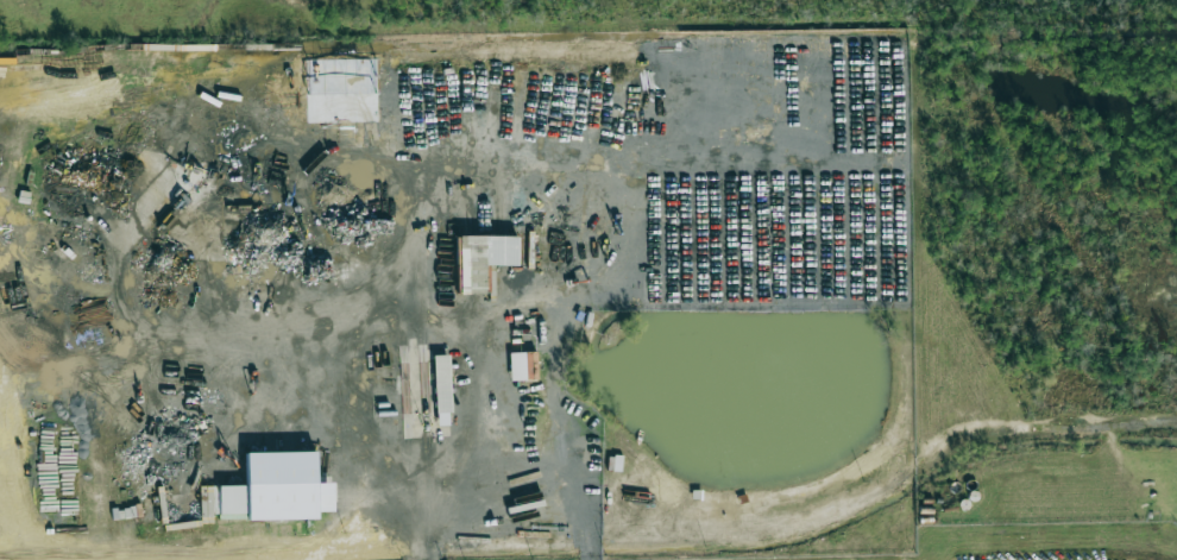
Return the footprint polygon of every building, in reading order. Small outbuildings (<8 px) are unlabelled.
[(517,265),(517,235),(456,237),(457,294),(487,294),(487,265),(517,265)] [(434,355),(436,412),(451,412),(449,355),(434,355)] [(318,511),(317,484),(247,485),(248,512),(318,511)]
